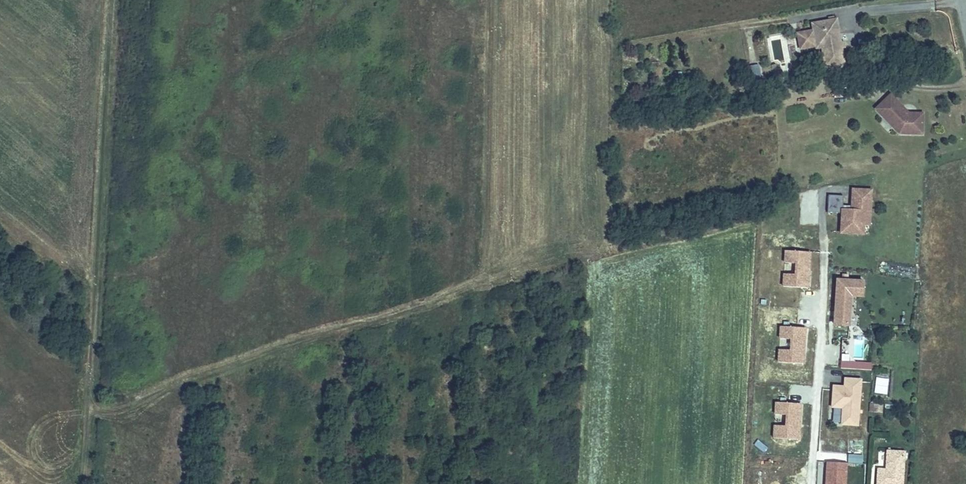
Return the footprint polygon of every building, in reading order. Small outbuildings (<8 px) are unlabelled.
[(844,64),(837,19),(822,22),(823,29),(813,31),(816,45),(816,48),(826,47),(830,67),(844,64)] [(823,29),(822,22),(812,24),(813,31),(823,29)] [(816,45),(813,31),(797,34),(800,48),(816,45)] [(904,113),(906,111),(891,95),(876,109),(900,133),(922,134),(923,114),(908,114),(907,115),(904,113)] [(843,209),(843,196),(828,195),(827,213),(842,213),(841,233),(854,234),(855,224),(864,224),(864,211),(870,211),(871,191),(853,190),(852,210),(843,209)] [(800,225),(812,225),(812,191),(799,191),(800,225)] [(863,234),(864,224),(855,224),(854,234),(863,234)] [(785,263),(797,263),(796,274),(785,274),(784,286),(808,288),(809,276),(806,276),(806,270),(809,270),(810,252),(786,251),(785,263)] [(862,296),(863,282),(837,280),(835,325),(849,326),(851,295),(862,296)] [(809,322),(810,296),(802,296),(801,322),(809,322)] [(780,339),(792,339),(791,350),(780,349),(779,362),(803,364),(804,352),(801,352),(802,346),(804,346),(805,328),(781,326),(780,339)] [(857,426),(861,380),(845,378),(844,387),(837,386),(837,389),(833,389),(832,407),(833,407),(842,408),(845,408),(845,414),(842,413),(841,423),(841,424),(857,426)] [(775,414),(787,415),(786,426),(775,425),(774,438),(798,440),(799,428),(796,428),(797,421),(799,422),(800,404),(776,402),(775,414)] [(873,403),(872,411),(881,413),(883,404),(873,403)] [(842,413),(842,408),(833,407),(832,422),(841,423),(842,413)] [(904,452),(887,451),(886,470),(878,469),(877,483),(902,483),(904,452)] [(846,471),(826,470),(826,483),(845,483),(846,471)]
